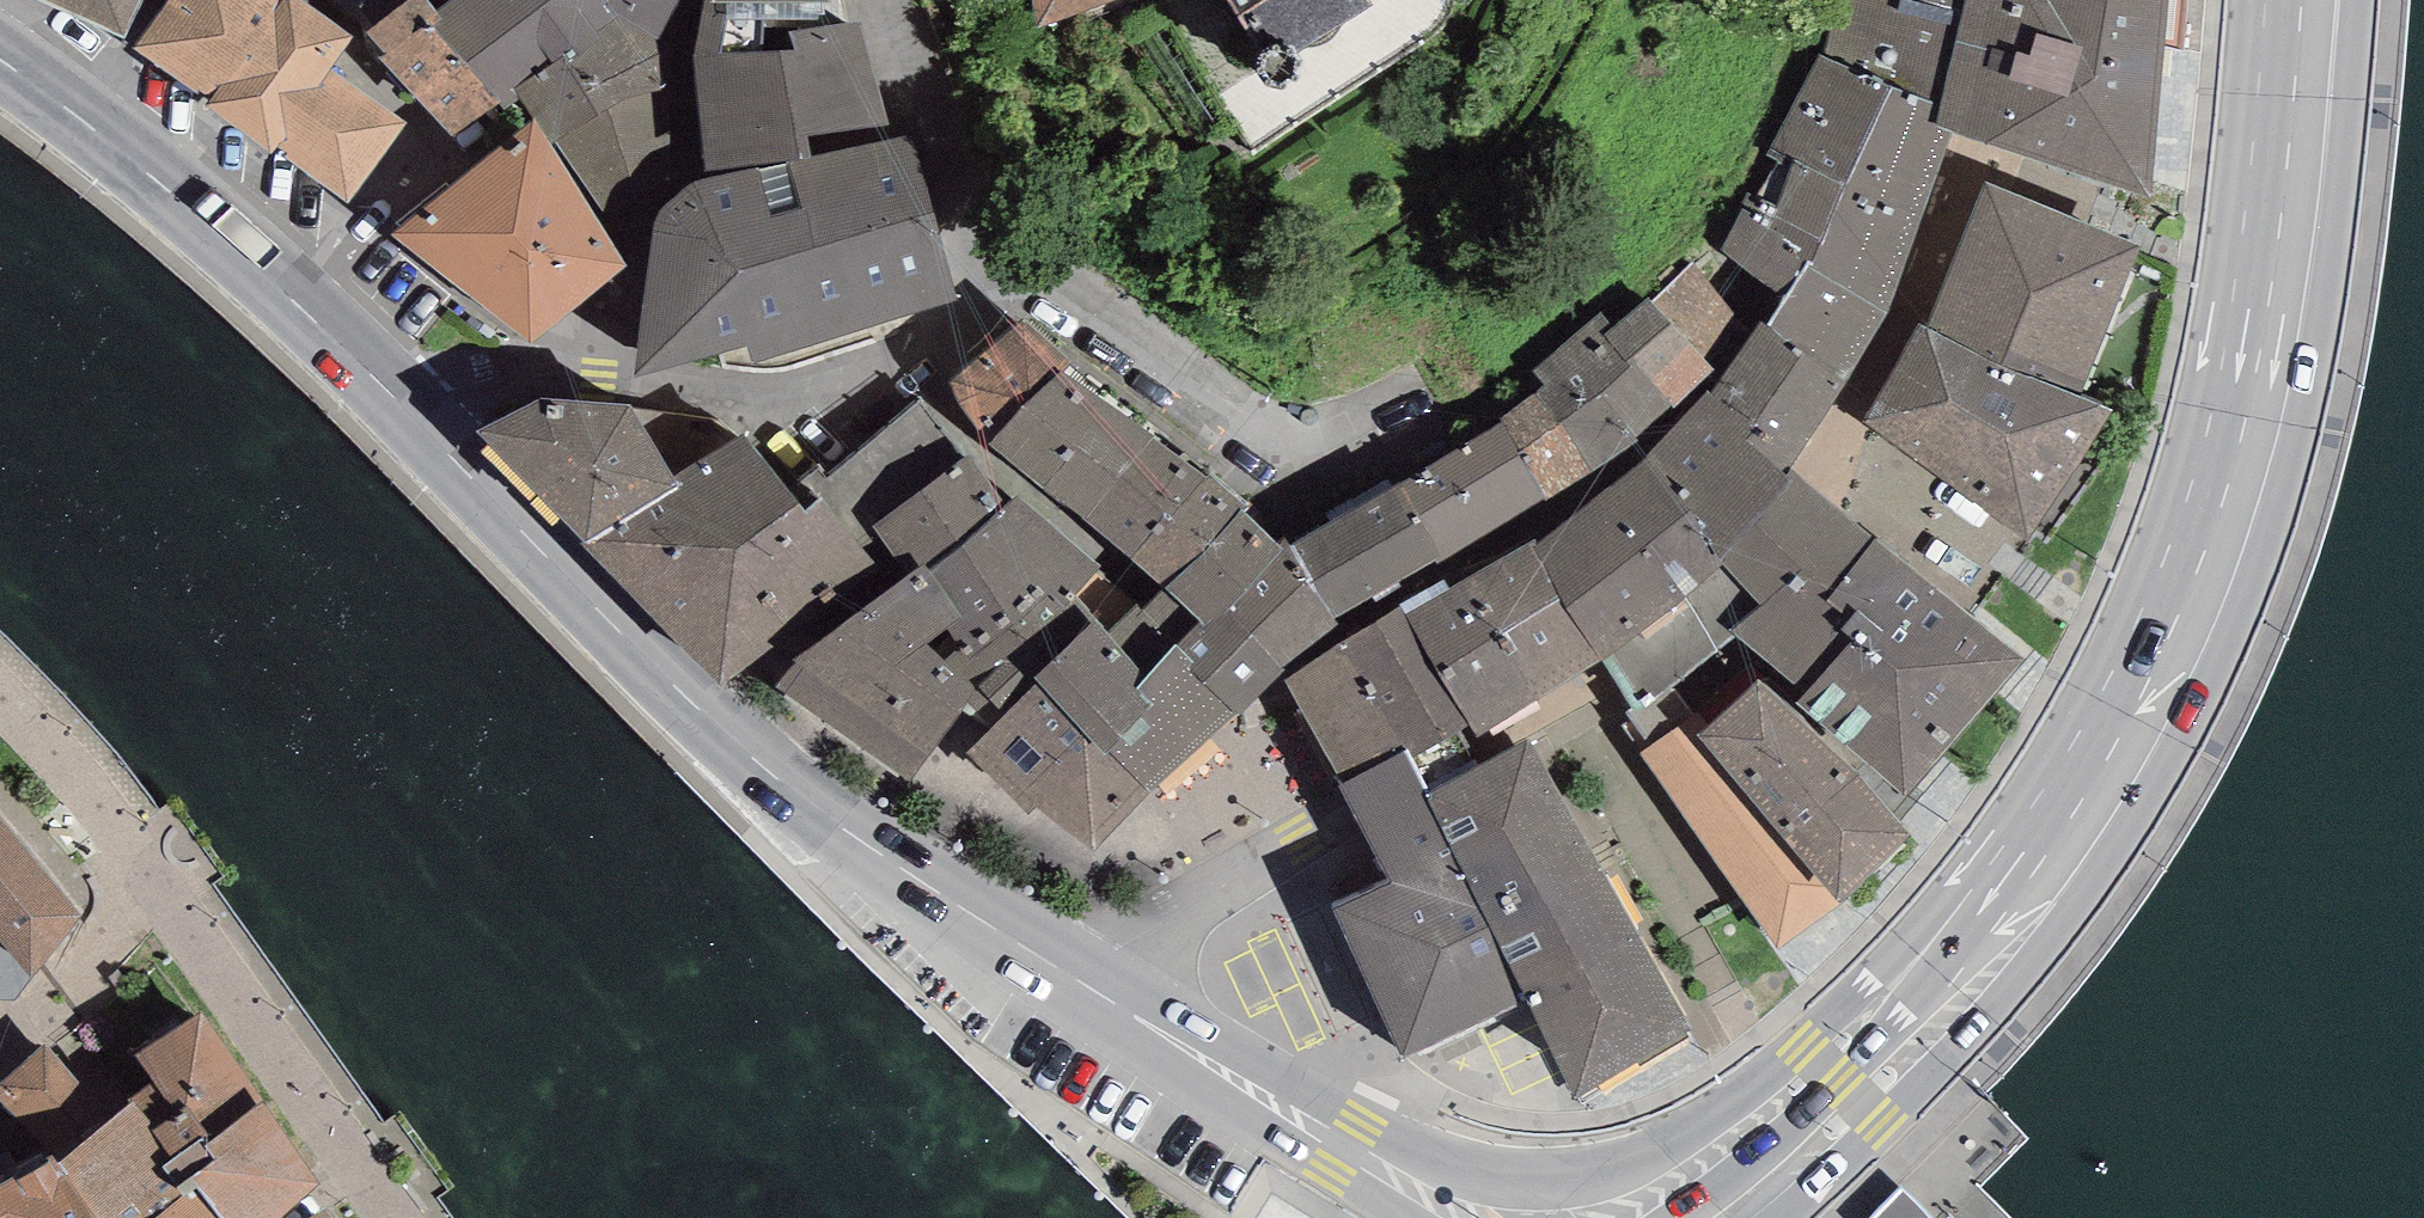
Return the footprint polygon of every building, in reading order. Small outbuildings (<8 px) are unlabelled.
[(141,0),(48,0),(123,37),(141,0)] [(135,48),(215,98),(205,106),(272,155),(277,147),(348,201),(406,122),(330,67),(351,37),(301,0),(172,0),(135,48)] [(364,33),(387,51),(377,58),(454,134),(500,102),(431,27),(443,17),(438,11),(430,0),(409,0),(364,33)] [(679,47),(658,39),(616,14),(600,0),(451,0),(438,11),(443,17),(431,27),(500,102),(505,110),(520,99),(536,118),(551,144),(555,142),(607,109),(674,87),(679,47)] [(616,14),(658,39),(679,47),(686,0),(600,0),(616,14)] [(861,22),(847,24),(844,0),(828,0),(760,0),(704,0),(694,58),(706,178),(811,156),(808,137),(889,126),(861,22)] [(1038,30),(1124,0),(1033,0),(1038,30)] [(1268,52),(1260,57),(1260,74),(1269,84),(1285,86),(1296,68),(1298,55),(1371,6),(1367,0),(1232,0),(1268,52)] [(1823,57),(1892,85),(1942,105),(1967,0),(1837,0),(1823,57)] [(1942,105),(1938,125),(1953,131),(1972,140),(2022,155),(2149,198),(2169,0),(1967,0),(1942,105)] [(1815,266),(1892,85),(1823,57),(1817,53),(1766,155),(1778,162),(1760,197),(1748,193),(1722,248),(1783,297),(1808,260),(1815,266)] [(1888,313),(1953,131),(1938,125),(1942,105),(1892,85),(1815,266),(1808,260),(1783,297),(1765,323),(1803,351),(1847,384),(1888,313)] [(607,109),(555,142),(629,248),(675,176),(674,87),(607,109)] [(531,344),(626,266),(551,144),(536,118),(391,234),(531,344)] [(957,302),(911,135),(811,156),(706,178),(692,184),(671,197),(658,213),(652,232),(634,374),(745,345),(750,365),(957,302)] [(2138,245),(1985,182),(1926,327),(2080,395),(2138,245)] [(1704,358),(1734,313),(1692,262),(1651,301),(1648,297),(1614,326),(1605,334),(1675,406),(1714,369),(1704,358)] [(1639,443),(1675,406),(1605,334),(1614,326),(1600,312),(1534,371),(1545,386),(1538,390),(1593,472),(1639,443)] [(1761,320),(1710,393),(1754,421),(1803,351),(1765,323),(1761,320)] [(1027,403),(1061,370),(1070,361),(1023,321),(987,352),(1027,403)] [(2116,410),(2080,395),(1926,327),(1921,322),(1863,423),(2027,541),(2116,410)] [(1847,384),(1803,351),(1754,421),(1760,425),(1744,437),(1750,443),(1787,473),(1792,465),(1847,384)] [(1027,403),(987,352),(951,382),(964,412),(990,444),(1027,403)] [(1153,438),(1061,370),(1027,403),(990,444),(1085,520),(1119,478),(1153,438)] [(1548,500),(1593,472),(1538,390),(1500,417),(1503,423),(1548,500)] [(1754,421),(1710,393),(1708,391),(1698,401),(1645,456),(1688,509),(1746,448),(1750,443),(1744,437),(1760,425),(1754,421)] [(628,403),(540,398),(518,411),(477,430),(586,543),(619,524),(682,487),(673,476),(740,436),(713,420),(633,410),(628,403)] [(965,457),(918,399),(832,474),(826,478),(817,467),(799,478),(819,500),(863,550),(873,541),(882,537),(872,527),(965,457)] [(1548,500),(1503,423),(1454,453),(1499,529),(1548,500)] [(807,514),(740,436),(673,476),(682,487),(796,628),(874,567),(863,550),(819,500),(807,514)] [(1171,517),(1207,475),(1153,438),(1119,478),(1165,511),(1171,517)] [(1876,538),(1792,465),(1787,473),(1750,443),(1746,448),(1688,509),(1715,555),(1762,603),(1731,630),(1738,637),(1790,684),(1839,632),(1851,620),(1826,599),(1876,538)] [(1441,561),(1499,529),(1454,453),(1400,481),(1441,561)] [(969,454),(965,457),(872,527),(882,537),(908,576),(925,564),(929,570),(962,547),(1007,503),(969,454)] [(1567,606),(1688,509),(1645,456),(1534,547),(1562,597),(1567,606)] [(1208,551),(1240,510),(1243,513),(1249,505),(1207,475),(1171,517),(1165,511),(1131,560),(1163,587),(1208,551)] [(1131,560),(1165,511),(1119,478),(1085,520),(1131,560)] [(1441,561),(1400,481),(1348,514),(1387,587),(1441,561)] [(746,667),(796,628),(682,487),(619,524),(586,543),(581,546),(727,686),(746,667)] [(1100,567),(1015,495),(1007,503),(962,547),(1025,642),(1075,603),(1091,623),(1096,618),(1106,633),(1136,602),(1096,571),(1100,567)] [(1715,555),(1688,509),(1567,606),(1603,659),(1607,664),(1632,706),(1627,711),(1632,720),(1623,725),(1641,753),(1696,714),(1672,686),(1738,637),(1731,630),(1762,603),(1715,555)] [(1243,513),(1240,510),(1208,551),(1248,587),(1228,608),(1285,668),(1339,625),(1336,619),(1292,544),(1285,538),(1278,544),(1243,513)] [(1336,619),(1387,587),(1348,514),(1292,544),(1336,619)] [(2024,659),(1876,538),(1826,599),(1851,620),(1839,632),(1853,639),(1794,699),(1906,800),(2024,659)] [(1562,597),(1534,547),(1533,541),(1472,577),(1505,632),(1562,597)] [(1025,642),(962,547),(929,570),(962,618),(948,628),(962,648),(944,660),(979,687),(967,702),(993,727),(1038,682),(1034,677),(1029,680),(1005,660),(1025,642)] [(1248,587),(1208,551),(1163,587),(1200,620),(1194,626),(1177,646),(1194,661),(1187,670),(1237,715),(1254,702),(1285,668),(1228,608),(1248,587)] [(911,782),(967,702),(979,687),(944,660),(927,645),(948,628),(962,618),(929,570),(925,564),(908,576),(793,662),(776,687),(911,782)] [(1439,672),(1505,632),(1472,577),(1449,589),(1444,579),(1399,604),(1439,672)] [(1194,626),(1200,620),(1163,587),(1155,595),(1142,610),(1136,602),(1106,633),(1147,677),(1177,646),(1194,626)] [(1567,606),(1562,597),(1505,632),(1439,672),(1468,722),(1478,738),(1603,659),(1567,606)] [(1439,672),(1399,604),(1344,643),(1407,752),(1423,781),(1428,792),(1480,765),(1471,754),(1461,730),(1468,722),(1439,672)] [(1091,623),(1034,677),(1038,682),(1085,732),(1105,755),(1108,751),(1152,706),(1136,689),(1147,677),(1106,633),(1096,618),(1091,623)] [(1340,786),(1407,752),(1344,643),(1286,680),(1340,786)] [(1194,661),(1177,646),(1147,677),(1136,689),(1152,706),(1108,751),(1150,794),(1237,715),(1187,670),(1194,661)] [(1847,765),(1759,680),(1708,725),(1696,735),(1840,903),(1911,838),(1847,765)] [(1011,800),(1085,732),(1038,682),(993,727),(967,753),(1011,800)] [(1780,950),(1840,903),(1696,735),(1708,725),(1698,712),(1696,714),(1641,753),(1780,950)] [(1096,851),(1150,794),(1108,751),(1105,755),(1085,732),(1011,800),(1029,816),(1037,807),(1096,851)] [(1573,1098),(1690,1031),(1529,738),(1480,765),(1428,792),(1529,1001),(1573,1098)] [(1423,781),(1407,752),(1340,786),(1357,819),(1389,881),(1332,906),(1402,1059),(1529,1001),(1428,792),(1423,781)] [(33,966),(74,908),(0,819),(0,927),(33,966)] [(33,966),(0,927),(0,994),(13,994),(33,966)] [(241,1217),(256,1217),(268,1207),(308,1173),(202,1018),(165,1041),(150,1051),(168,1077),(186,1104),(155,1125),(176,1157),(171,1160),(184,1180),(199,1170),(241,1217)] [(81,1147),(111,1122),(47,1054),(17,1080),(81,1147)] [(199,1170),(184,1180),(171,1160),(176,1157),(155,1125),(186,1104),(168,1077),(136,1102),(111,1122),(81,1147),(56,1167),(92,1217),(241,1217),(199,1170)] [(56,1167),(51,1159),(0,1188),(0,1217),(92,1217),(56,1167)] [(1900,1183),(1866,1217),(1936,1217),(1900,1183)]
